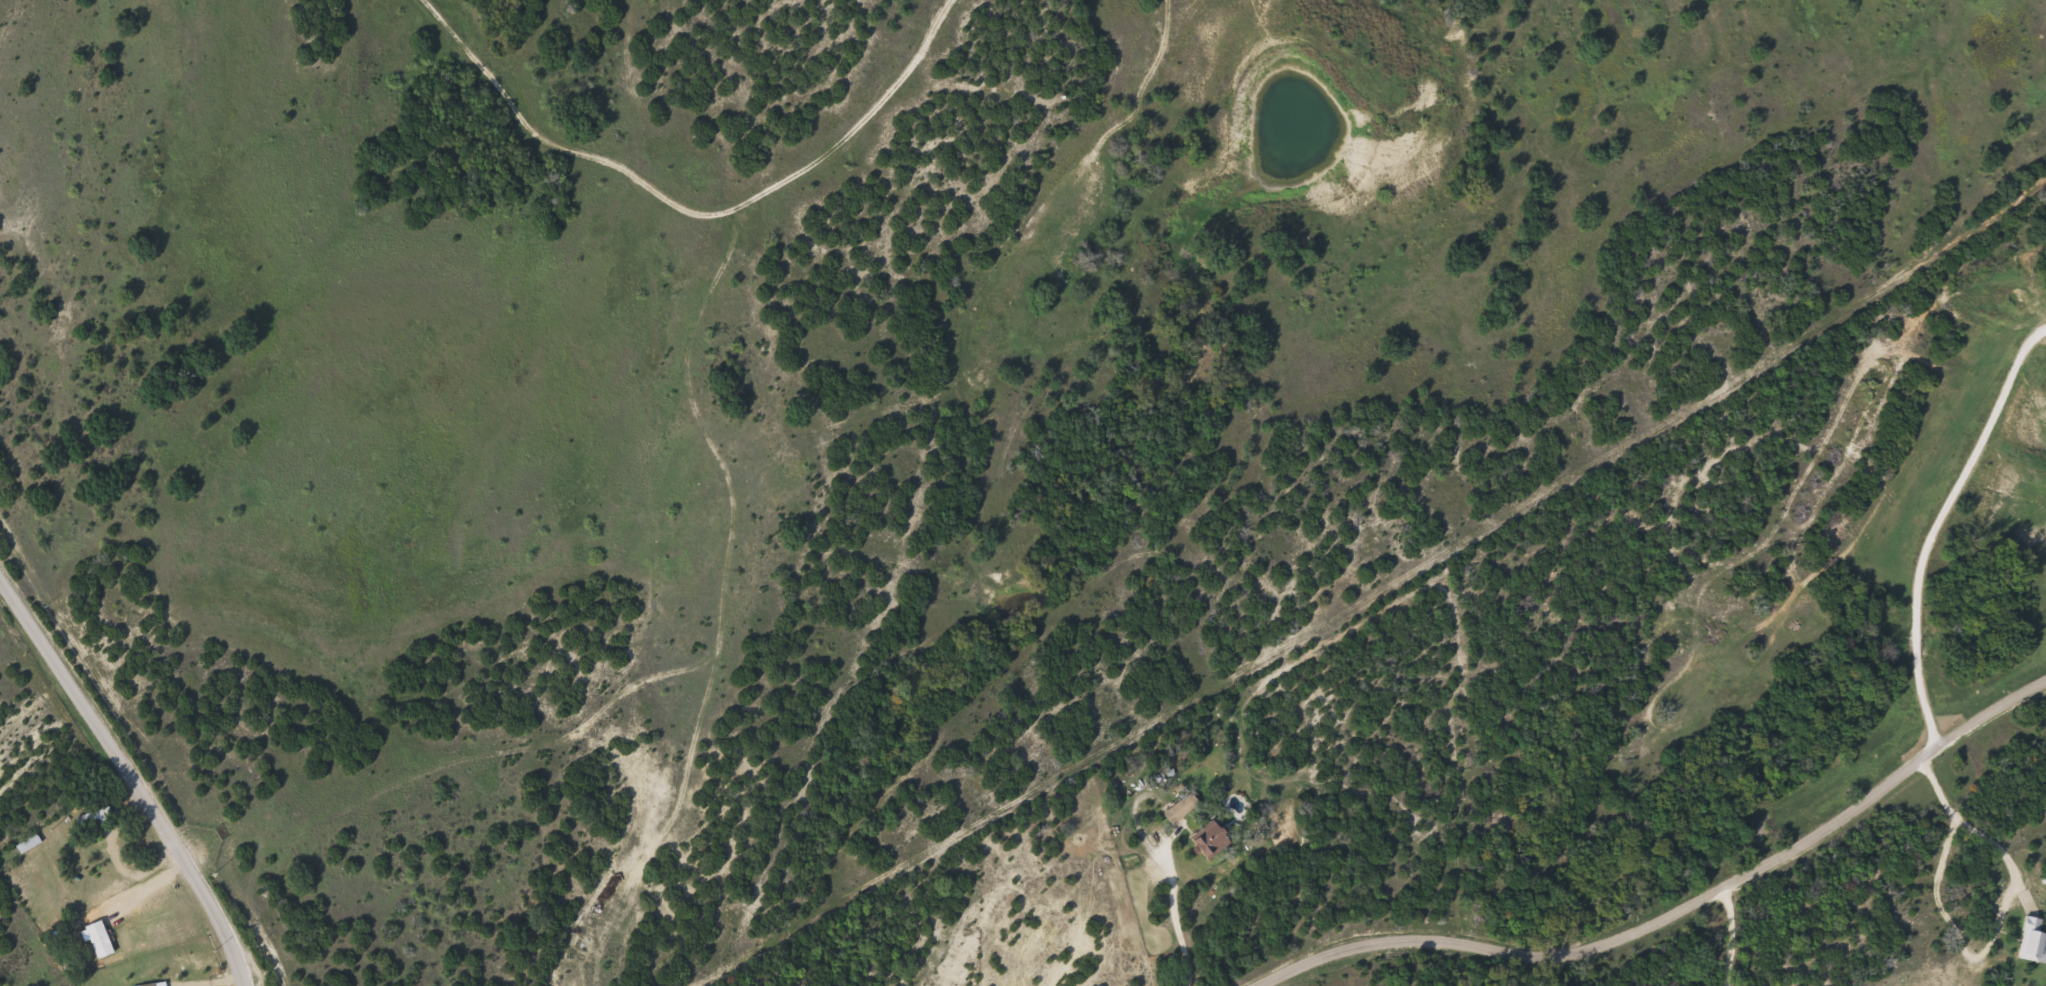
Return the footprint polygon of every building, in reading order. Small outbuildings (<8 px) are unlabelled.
[(1173,825),(1165,814),(1184,801),(1192,812),(1173,825)] [(1207,859),(1193,842),(1217,822),(1231,838),(1207,859)] [(23,855),(17,847),(36,834),(42,842),(23,855)] [(2045,961),(2023,961),(2023,917),(2042,917),(2042,931),(2045,931),(2045,961)]
